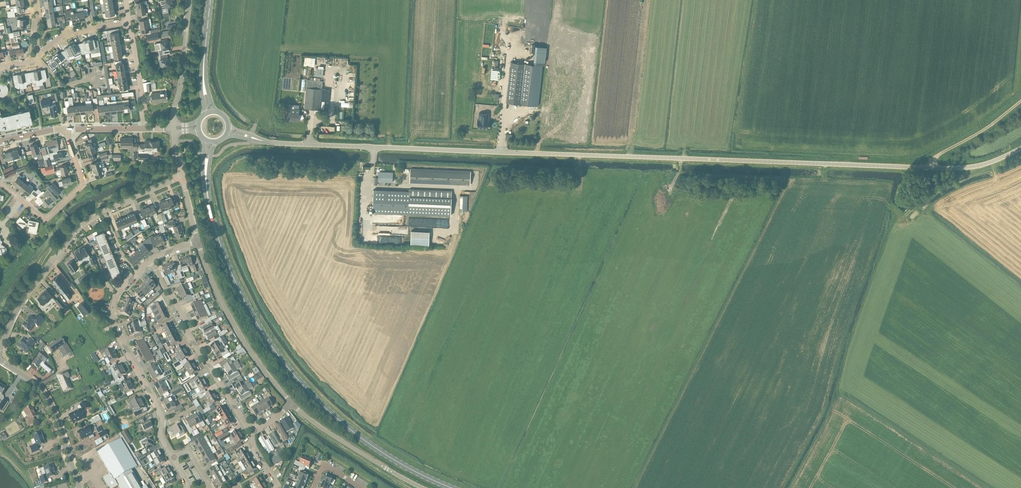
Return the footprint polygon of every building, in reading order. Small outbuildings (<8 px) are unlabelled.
[(137,8),(148,6),(148,3),(144,4),(143,1),(145,1),(145,0),(134,0),(134,3),(136,3),(137,8)] [(160,1),(163,13),(168,12),(167,10),(174,8),(173,6),(175,6),(174,0),(173,0),(172,0),(158,0),(158,1),(160,1)] [(104,9),(114,8),(112,2),(103,3),(101,4),(102,10),(104,9)] [(136,14),(137,17),(148,16),(147,12),(145,13),(145,9),(149,9),(148,6),(137,8),(138,14),(136,14)] [(77,12),(78,20),(85,19),(84,16),(88,15),(87,8),(83,9),(83,11),(77,12)] [(103,13),(104,19),(112,17),(112,14),(115,14),(114,8),(104,9),(105,13),(103,13)] [(72,20),(72,21),(78,20),(77,12),(74,12),(73,9),(66,11),(67,21),(72,20)] [(59,23),(60,28),(66,27),(64,16),(54,17),(54,18),(47,19),(48,25),(55,24),(55,21),(59,21),(59,20),(62,20),(62,22),(59,23)] [(139,21),(140,26),(148,25),(147,19),(148,19),(148,16),(137,17),(137,21),(139,21)] [(139,32),(140,36),(151,33),(160,31),(160,28),(150,30),(149,31),(148,27),(151,27),(151,24),(148,25),(140,26),(141,32),(139,32)] [(106,33),(107,40),(111,39),(119,38),(118,31),(115,32),(114,29),(106,30),(107,33),(106,33)] [(16,49),(17,55),(24,54),(23,48),(20,48),(19,44),(18,44),(17,37),(14,38),(16,49)] [(9,50),(10,56),(17,55),(16,49),(14,38),(10,38),(12,50),(9,50)] [(90,52),(91,53),(99,52),(99,48),(97,40),(94,41),(94,39),(88,40),(90,52)] [(79,43),(82,53),(90,52),(88,40),(82,41),(83,43),(79,43)] [(159,49),(158,49),(159,55),(160,55),(163,54),(166,54),(166,53),(169,53),(168,48),(170,47),(169,41),(167,41),(167,40),(161,41),(161,43),(158,43),(159,49)] [(73,54),(75,57),(82,53),(79,43),(76,45),(75,43),(69,45),(73,54)] [(66,58),(68,62),(70,61),(68,56),(73,54),(69,45),(64,48),(65,50),(62,51),(66,58)] [(66,58),(62,51),(59,54),(57,52),(53,56),(59,63),(60,65),(65,61),(64,60),(66,58)] [(162,66),(162,68),(169,67),(168,65),(170,65),(169,58),(167,59),(166,54),(163,54),(160,55),(161,60),(159,60),(160,66),(162,66)] [(50,69),(53,72),(56,69),(54,67),(59,63),(53,56),(48,60),(50,61),(47,63),(51,68),(50,69)] [(542,65),(511,62),(506,102),(538,106),(542,65)] [(37,71),(39,85),(43,85),(42,80),(47,79),(45,70),(43,71),(43,70),(37,71)] [(77,78),(75,75),(76,74),(73,70),(68,74),(71,77),(74,81),(78,80),(77,78)] [(35,81),(36,86),(39,85),(37,71),(31,72),(31,73),(29,73),(31,82),(35,81)] [(21,74),(23,88),(27,88),(26,83),(31,82),(29,73),(27,74),(27,72),(21,74)] [(19,84),(20,89),(23,88),(21,74),(15,75),(15,76),(13,76),(14,85),(19,84)] [(115,80),(115,83),(118,83),(126,81),(125,75),(117,77),(118,80),(115,80)] [(143,83),(144,91),(152,90),(151,83),(155,83),(154,79),(150,80),(151,82),(143,83)] [(304,108),(320,109),(321,101),(327,101),(328,89),(322,88),(323,81),(307,79),(306,87),(304,108)] [(166,92),(151,93),(152,102),(167,101),(166,92)] [(52,105),(51,105),(50,98),(41,100),(43,107),(49,105),(51,115),(58,114),(55,100),(51,101),(52,105)] [(294,120),(298,120),(299,109),(287,108),(287,117),(294,118),(294,120)] [(2,126),(2,128),(4,127),(5,129),(9,128),(9,127),(14,125),(14,126),(22,124),(28,122),(28,123),(32,122),(29,109),(2,115),(1,114),(0,112),(0,127),(2,126)] [(489,114),(479,113),(478,120),(477,120),(477,127),(489,128),(489,121),(488,121),(489,114)] [(104,142),(105,144),(112,143),(111,136),(106,138),(107,141),(104,142)] [(131,147),(131,150),(137,150),(137,143),(132,143),(132,137),(125,137),(125,138),(120,138),(120,147),(131,147)] [(85,144),(87,151),(98,147),(97,144),(94,146),(93,142),(95,141),(94,138),(88,140),(89,143),(85,144)] [(41,148),(42,155),(49,153),(48,149),(52,148),(53,152),(56,151),(58,151),(59,149),(58,146),(57,139),(46,142),(48,146),(41,148)] [(139,162),(147,163),(147,159),(148,159),(148,153),(147,153),(147,150),(159,150),(159,141),(145,141),(145,145),(142,145),(142,144),(138,144),(138,152),(139,153),(138,153),(138,159),(139,159),(139,162)] [(39,159),(42,158),(42,155),(41,154),(39,146),(38,147),(37,144),(30,145),(32,153),(36,152),(37,155),(38,155),(39,159)] [(87,151),(89,157),(97,155),(96,151),(99,150),(98,147),(87,151)] [(11,151),(13,159),(20,157),(18,149),(11,151)] [(13,159),(11,151),(4,153),(7,160),(13,159)] [(49,153),(42,155),(42,158),(43,158),(44,160),(43,160),(45,166),(50,165),(48,159),(47,157),(50,156),(50,159),(54,158),(55,161),(63,159),(61,152),(57,153),(56,151),(53,152),(49,153)] [(91,164),(93,170),(102,168),(100,161),(91,164)] [(59,171),(60,175),(62,174),(62,175),(68,173),(68,172),(69,172),(68,169),(67,169),(66,165),(60,166),(60,167),(56,168),(57,171),(59,171)] [(93,170),(95,177),(104,175),(103,173),(106,173),(106,171),(107,170),(106,166),(102,168),(93,170)] [(3,170),(6,177),(15,173),(14,170),(12,171),(10,167),(3,170)] [(26,175),(31,179),(33,176),(33,177),(36,174),(32,170),(31,169),(26,175)] [(411,169),(410,182),(470,185),(471,171),(411,169)] [(392,182),(393,172),(379,172),(379,182),(392,182)] [(12,182),(17,186),(22,180),(19,178),(21,176),(19,174),(17,176),(12,182)] [(58,182),(59,186),(63,185),(72,183),(70,177),(62,179),(62,181),(58,182)] [(22,180),(17,186),(22,191),(27,184),(22,180)] [(27,195),(30,197),(33,194),(36,197),(41,193),(40,193),(41,192),(38,188),(35,191),(32,188),(32,189),(27,184),(22,191),(27,195)] [(57,194),(61,191),(54,184),(51,187),(57,194)] [(42,199),(48,207),(57,199),(50,192),(53,190),(49,186),(47,187),(46,188),(48,189),(42,194),(41,193),(36,197),(37,198),(35,200),(37,203),(42,199)] [(377,213),(451,216),(452,197),(452,191),(409,189),(409,191),(373,189),(372,213),(373,213),(373,214),(377,214),(377,213)] [(468,211),(468,195),(461,195),(460,211),(468,211)] [(168,208),(170,212),(173,211),(171,206),(174,205),(175,208),(179,206),(176,199),(172,201),(171,198),(170,197),(165,199),(165,200),(168,208)] [(159,203),(162,211),(168,208),(165,200),(164,200),(164,199),(159,201),(159,203)] [(150,215),(156,212),(153,204),(147,207),(150,215)] [(147,216),(149,220),(152,219),(150,215),(147,207),(140,210),(144,217),(147,216)] [(129,215),(133,223),(137,221),(134,213),(129,215)] [(124,217),(128,225),(133,223),(129,215),(124,217)] [(23,228),(27,223),(20,217),(16,222),(23,228)] [(128,225),(124,217),(120,219),(123,227),(128,225)] [(119,229),(123,227),(120,219),(115,221),(119,229)] [(28,232),(36,233),(37,225),(35,224),(35,222),(29,220),(28,225),(29,226),(28,232)] [(176,238),(184,236),(180,224),(173,226),(176,238)] [(411,231),(411,244),(429,245),(429,231),(411,231)] [(156,236),(160,245),(165,242),(161,233),(156,236)] [(153,243),(154,247),(160,245),(156,236),(153,237),(152,235),(146,239),(149,245),(153,243)] [(140,247),(146,254),(150,251),(147,247),(150,245),(149,245),(146,239),(142,242),(144,244),(140,247)] [(90,259),(92,264),(96,262),(93,255),(89,257),(88,254),(84,247),(74,253),(79,260),(85,255),(88,259),(90,259)] [(140,247),(136,251),(142,258),(146,254),(140,247)] [(136,251),(132,254),(138,261),(142,258),(136,251)] [(130,256),(129,254),(128,254),(126,255),(134,265),(138,261),(132,254),(130,256)] [(184,258),(187,268),(193,266),(189,256),(184,258)] [(178,266),(182,279),(185,278),(182,270),(187,268),(184,258),(179,260),(181,265),(178,266)] [(67,264),(72,271),(77,267),(79,270),(83,268),(79,262),(76,264),(73,260),(67,264)] [(176,272),(179,280),(182,279),(178,266),(175,267),(173,263),(168,265),(171,274),(172,277),(175,276),(175,275),(175,273),(176,272)] [(171,274),(168,265),(162,267),(166,276),(171,274)] [(61,293),(67,300),(72,295),(67,289),(57,276),(51,281),(61,293)] [(146,283),(152,290),(156,287),(150,280),(146,283)] [(142,287),(149,294),(152,290),(146,283),(142,287)] [(178,289),(180,295),(189,290),(192,289),(193,289),(190,283),(186,285),(187,285),(178,289)] [(142,287),(142,286),(141,286),(140,287),(140,288),(139,290),(145,297),(149,294),(142,287)] [(180,295),(182,300),(191,296),(191,295),(194,294),(192,289),(189,290),(180,295)] [(52,297),(46,290),(43,293),(38,298),(42,303),(41,303),(41,305),(43,307),(45,307),(51,301),(49,299),(52,297)] [(135,299),(139,303),(142,301),(141,300),(145,297),(139,290),(135,293),(138,297),(135,299)] [(65,304),(58,296),(54,300),(61,308),(65,304)] [(124,304),(133,307),(135,303),(130,301),(131,299),(127,298),(126,300),(126,299),(124,304)] [(191,305),(193,310),(203,306),(201,300),(191,305)] [(85,311),(82,313),(84,315),(86,313),(91,309),(84,301),(80,304),(85,311)] [(150,307),(153,313),(163,308),(160,303),(150,307)] [(133,307),(124,304),(122,308),(131,312),(133,307)] [(193,310),(196,316),(206,311),(203,306),(193,310)] [(131,312),(122,308),(120,313),(130,317),(131,312)] [(153,313),(155,318),(165,313),(163,308),(153,313)] [(208,316),(206,311),(196,316),(198,321),(208,316)] [(168,319),(165,313),(155,318),(158,323),(168,319)] [(220,318),(223,317),(221,313),(218,314),(215,315),(205,321),(206,324),(199,328),(201,330),(203,329),(205,333),(215,328),(213,323),(212,324),(211,321),(219,317),(220,318)] [(22,326),(29,332),(35,325),(38,328),(44,321),(38,316),(34,320),(30,317),(26,323),(25,322),(22,326)] [(127,325),(129,331),(138,328),(137,323),(140,322),(139,318),(130,321),(131,324),(127,325)] [(164,333),(173,329),(171,324),(162,328),(164,333)] [(205,333),(203,334),(204,337),(206,336),(209,340),(214,337),(215,340),(220,337),(228,332),(227,329),(221,332),(218,326),(215,328),(205,333)] [(134,335),(135,338),(144,336),(143,332),(140,333),(138,328),(129,331),(130,336),(134,335)] [(164,333),(167,338),(175,333),(173,329),(164,333)] [(169,342),(177,338),(175,333),(167,338),(169,342)] [(220,337),(215,340),(213,342),(215,344),(211,347),(214,352),(221,347),(225,345),(222,340),(220,337)] [(58,349),(63,358),(72,352),(66,342),(64,343),(61,338),(47,347),(51,354),(58,349)] [(166,343),(168,348),(180,342),(177,338),(169,342),(166,343)] [(17,346),(26,353),(31,347),(34,343),(30,339),(26,343),(23,340),(17,346)] [(134,344),(137,350),(146,345),(144,339),(134,344)] [(40,352),(46,346),(42,343),(37,349),(40,352)] [(238,351),(236,352),(238,355),(241,354),(242,356),(247,354),(241,344),(236,348),(238,351)] [(137,350),(139,355),(149,350),(146,345),(137,350)] [(178,357),(187,352),(184,346),(175,352),(178,357)] [(214,352),(217,357),(221,355),(223,357),(229,353),(227,349),(223,350),(221,347),(214,352)] [(100,352),(105,360),(107,358),(116,354),(113,348),(110,351),(108,348),(100,352)] [(139,355),(142,360),(152,355),(149,350),(139,355)] [(49,358),(41,352),(39,355),(32,363),(37,368),(39,365),(49,374),(53,369),(46,363),(49,358)] [(178,357),(181,362),(190,357),(187,352),(178,357)] [(95,363),(99,361),(95,353),(91,355),(95,363)] [(107,358),(110,363),(119,359),(116,354),(107,358)] [(155,360),(152,355),(142,360),(145,365),(155,360)] [(225,369),(226,372),(239,364),(237,360),(233,363),(230,359),(220,365),(223,370),(225,369)] [(148,370),(150,375),(158,371),(156,367),(160,365),(159,361),(151,365),(152,368),(148,370)] [(184,367),(187,372),(196,367),(193,362),(184,367)] [(111,370),(113,375),(124,369),(122,364),(118,366),(116,363),(108,367),(110,370),(111,370)] [(226,376),(229,381),(240,375),(237,371),(242,368),(239,364),(226,372),(228,375),(226,376)] [(196,367),(187,372),(185,373),(187,378),(188,377),(194,374),(198,371),(199,370),(198,368),(196,368),(196,367)] [(118,379),(127,374),(124,369),(113,375),(108,378),(111,382),(110,383),(111,383),(108,384),(110,387),(112,385),(119,382),(118,379)] [(158,371),(150,375),(153,381),(161,376),(160,374),(162,373),(161,370),(158,371)] [(57,376),(60,384),(69,381),(68,378),(70,378),(67,372),(57,376)] [(190,380),(188,377),(187,378),(182,381),(181,379),(180,379),(178,380),(181,385),(190,380)] [(202,378),(199,380),(197,377),(190,382),(193,387),(196,385),(197,388),(207,382),(204,379),(203,380),(202,378)] [(236,389),(238,392),(251,384),(249,380),(245,383),(242,378),(232,385),(235,390),(236,389)] [(121,384),(124,389),(133,384),(130,379),(125,382),(123,380),(119,382),(112,385),(113,388),(118,385),(118,386),(121,384)] [(72,389),(69,381),(60,384),(64,392),(72,389)] [(159,384),(155,386),(158,391),(165,387),(163,383),(163,382),(159,384)] [(207,386),(208,385),(207,382),(197,388),(200,392),(192,397),(194,400),(199,397),(206,392),(205,390),(208,388),(207,386)] [(133,384),(124,389),(127,394),(135,389),(133,384)] [(238,396),(241,401),(252,394),(249,390),(253,388),(251,384),(238,392),(240,395),(238,396)] [(165,387),(158,391),(160,396),(168,392),(165,387)] [(183,391),(182,388),(171,394),(173,397),(175,396),(183,391)] [(205,397),(208,402),(216,397),(213,392),(209,394),(207,392),(206,392),(199,397),(200,400),(205,397)] [(129,404),(131,409),(143,403),(141,398),(137,400),(135,396),(127,400),(129,404)] [(200,412),(202,415),(205,414),(208,412),(215,407),(214,405),(219,402),(216,397),(208,402),(211,406),(203,411),(203,410),(200,412)] [(255,407),(261,415),(262,414),(261,413),(264,411),(260,404),(258,400),(254,402),(253,400),(255,399),(254,397),(251,399),(252,401),(253,403),(255,407)] [(8,401),(3,398),(0,403),(0,410),(2,411),(8,401)] [(178,401),(176,398),(172,400),(171,398),(163,402),(166,407),(174,403),(178,401)] [(264,401),(269,410),(271,409),(270,408),(273,406),(268,399),(264,401)] [(264,411),(267,410),(268,411),(269,410),(264,401),(260,404),(264,411)] [(69,415),(73,423),(79,419),(80,420),(84,418),(82,413),(84,411),(90,408),(86,402),(80,405),(82,408),(69,415)] [(134,414),(136,418),(144,413),(142,410),(146,408),(143,403),(131,409),(134,414)] [(174,403),(166,407),(169,412),(176,408),(174,403)] [(25,418),(28,424),(35,421),(33,418),(37,416),(34,411),(32,406),(24,411),(27,417),(25,418)] [(111,416),(115,414),(111,406),(107,408),(111,416)] [(216,411),(219,415),(227,410),(224,406),(217,410),(215,407),(208,412),(210,414),(216,411)] [(255,407),(251,409),(256,416),(258,415),(259,416),(261,415),(255,407)] [(227,410),(219,415),(221,420),(229,415),(227,410)] [(202,426),(202,427),(205,426),(201,418),(198,419),(196,415),(191,418),(195,426),(198,425),(200,427),(202,426)] [(229,415),(221,420),(224,424),(232,419),(229,415)] [(283,417),(280,420),(289,435),(291,434),(293,432),(296,430),(290,420),(287,422),(285,418),(283,417)] [(141,425),(145,431),(153,427),(149,420),(147,422),(145,418),(139,420),(142,424),(141,425)] [(186,426),(190,434),(193,433),(192,432),(194,430),(193,428),(195,426),(191,418),(186,421),(188,425),(186,426)] [(232,419),(224,424),(227,428),(235,424),(232,419)] [(97,432),(103,442),(109,439),(105,430),(102,432),(100,426),(96,428),(95,426),(90,429),(89,427),(78,432),(82,440),(89,436),(90,439),(94,437),(93,435),(94,434),(94,433),(97,432)] [(167,431),(172,438),(179,434),(180,436),(185,434),(181,427),(178,429),(177,426),(167,431)] [(281,426),(275,429),(282,441),(285,440),(284,437),(287,436),(281,426)] [(230,435),(233,440),(242,435),(239,430),(230,435)] [(122,434),(123,437),(128,445),(134,442),(127,431),(122,434)] [(29,447),(32,454),(39,451),(37,447),(45,444),(42,437),(41,432),(35,435),(36,437),(34,438),(36,444),(29,447)] [(274,432),(271,434),(278,446),(281,444),(274,432)] [(223,441),(230,437),(228,433),(218,440),(221,446),(222,447),(226,445),(223,441)] [(233,440),(230,442),(231,445),(235,443),(236,445),(241,443),(245,440),(242,435),(233,440)] [(123,437),(97,453),(110,474),(103,478),(109,487),(117,487),(118,487),(119,487),(146,487),(145,486),(142,487),(132,471),(141,466),(128,445),(123,437)] [(143,445),(146,450),(152,447),(153,445),(151,442),(153,441),(151,437),(148,439),(147,438),(139,442),(142,446),(143,445)] [(195,442),(198,448),(206,443),(203,437),(195,442)] [(268,439),(266,441),(263,437),(259,440),(269,454),(275,450),(268,439)] [(198,448),(201,454),(210,449),(206,443),(198,448)] [(234,450),(237,449),(235,446),(233,447),(232,447),(228,450),(226,451),(227,454),(228,454),(233,451),(234,450)] [(236,453),(239,458),(247,453),(244,448),(236,453)] [(277,452),(269,456),(271,459),(275,457),(276,459),(285,454),(283,448),(281,450),(279,448),(276,450),(277,452)] [(201,454),(204,459),(213,454),(210,449),(201,454)] [(135,453),(138,459),(143,456),(140,450),(135,453)] [(151,458),(153,461),(162,456),(159,451),(150,456),(147,457),(149,460),(151,458)] [(241,462),(250,457),(247,453),(239,458),(240,461),(239,462),(239,463),(241,462)] [(204,459),(208,465),(216,460),(213,454),(204,459)] [(155,465),(157,467),(165,462),(162,456),(153,461),(150,463),(152,467),(155,465)] [(250,457),(241,462),(244,466),(252,461),(250,457)] [(308,458),(304,457),(303,459),(302,458),(300,464),(306,467),(306,468),(309,469),(310,466),(311,462),(307,460),(308,458)] [(252,461),(244,466),(246,470),(255,465),(252,461)] [(52,465),(40,469),(42,476),(40,477),(42,483),(36,485),(36,482),(33,483),(35,487),(43,485),(43,484),(48,482),(47,479),(56,476),(52,465)] [(209,470),(212,476),(221,471),(218,465),(209,470)] [(255,465),(246,470),(249,474),(257,469),(255,465)] [(161,474),(163,478),(172,473),(168,467),(164,470),(162,467),(155,471),(154,472),(155,475),(156,474),(158,476),(161,474)] [(226,475),(225,472),(222,473),(221,471),(212,476),(215,482),(224,477),(226,475)] [(298,478),(299,478),(307,481),(310,475),(301,472),(298,478)] [(164,484),(166,487),(172,483),(171,481),(175,479),(173,475),(172,473),(163,478),(166,483),(164,484)] [(323,482),(330,484),(331,485),(333,479),(325,476),(322,481),(323,482)] [(224,477),(215,482),(219,487),(227,483),(224,477)] [(255,487),(263,482),(260,477),(257,480),(255,477),(249,481),(251,484),(252,482),(254,484),(250,486),(251,487),(253,487),(255,487)] [(299,478),(296,483),(305,486),(307,481),(299,478)]
